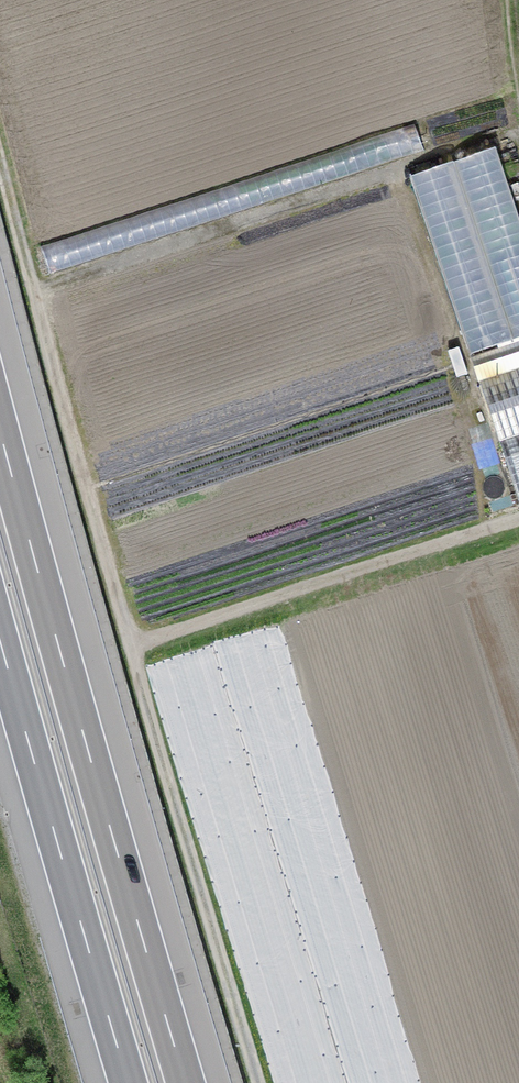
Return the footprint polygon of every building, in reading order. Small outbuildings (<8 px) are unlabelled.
[(411,180),(472,357),(518,341),(518,230),(492,152),(411,180)] [(469,365),(518,507),(518,348),(469,365)]
